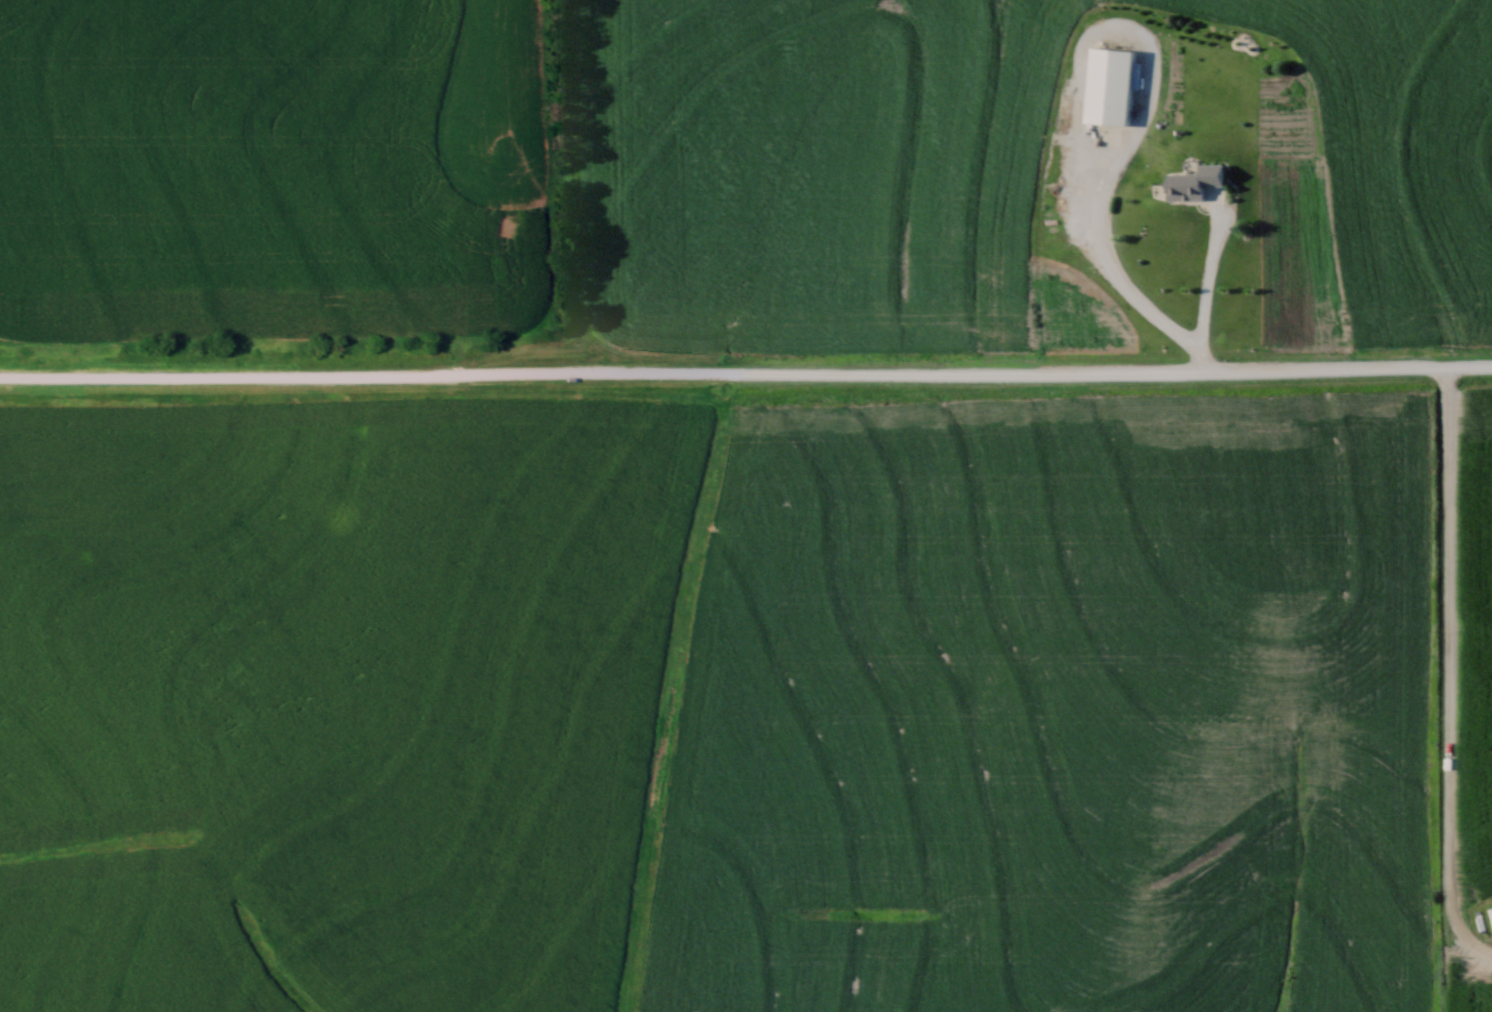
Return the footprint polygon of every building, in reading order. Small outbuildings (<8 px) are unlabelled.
[(1091,47),(1085,122),(1127,126),(1133,50),(1091,47)] [(1203,187),(1222,186),(1222,164),(1199,165),(1199,172),(1166,173),(1167,200),(1203,199),(1203,187)]
